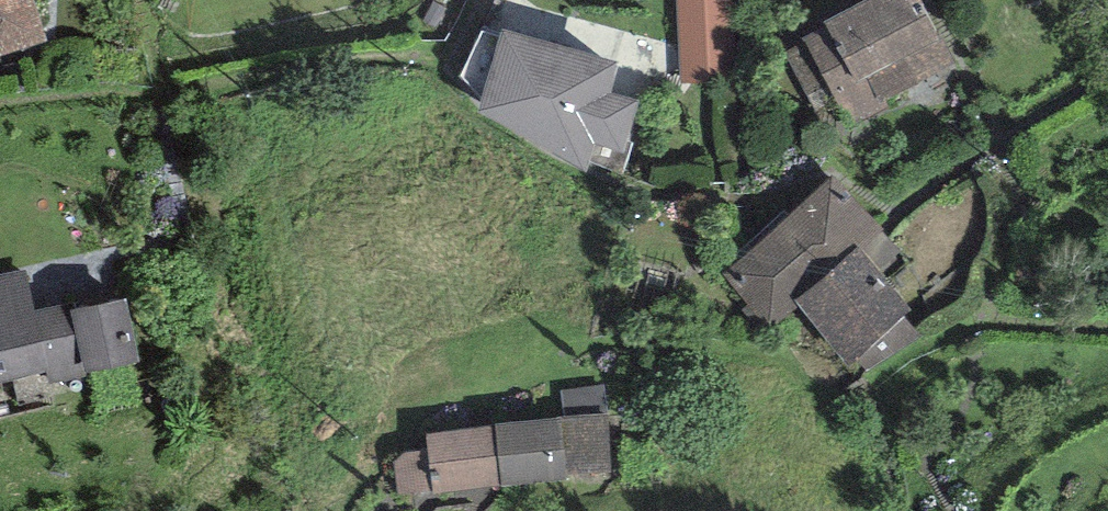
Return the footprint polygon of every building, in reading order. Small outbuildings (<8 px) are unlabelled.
[(48,45),(34,0),(0,0),(0,58),(48,45)] [(679,83),(735,81),(733,0),(675,0),(679,83)] [(921,0),(864,0),(824,20),(827,26),(800,39),(802,43),(785,52),(821,121),(842,110),(851,128),(888,108),(884,101),(954,65),(921,0)] [(617,61),(501,29),(477,112),(586,171),(590,164),(622,173),(634,145),(627,143),(640,101),(610,94),(617,61)] [(901,253),(830,176),(724,274),(764,331),(799,306),(794,301),(860,246),(879,271),(901,253)] [(879,271),(860,246),(794,301),(799,306),(849,367),(858,360),(868,372),(920,335),(903,317),(912,311),(879,271)] [(0,274),(0,383),(48,373),(50,385),(87,378),(86,373),(140,361),(126,297),(76,308),(75,302),(36,310),(27,268),(0,274)] [(608,413),(494,424),(502,486),(568,481),(568,474),(611,473),(608,413)] [(502,486),(494,424),(425,435),(428,450),(404,452),(393,463),(398,496),(502,486)]
